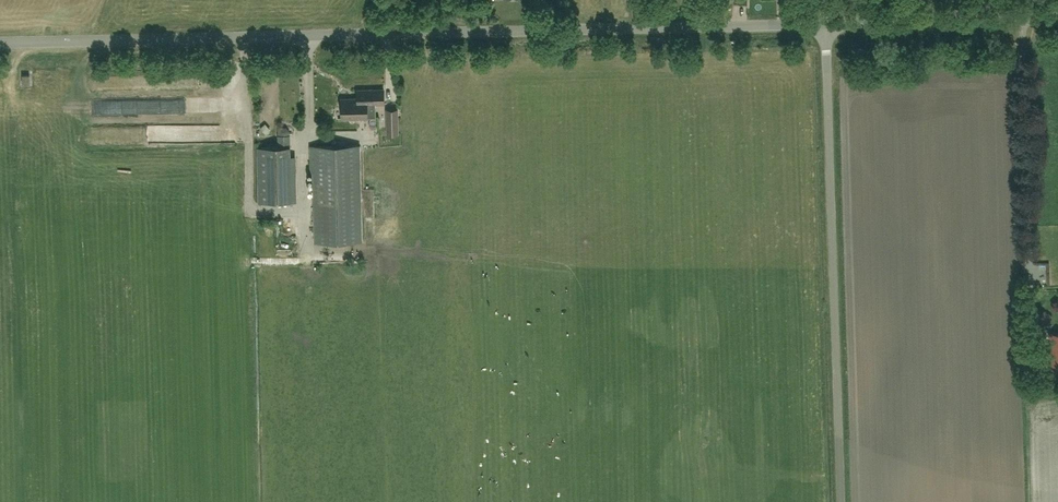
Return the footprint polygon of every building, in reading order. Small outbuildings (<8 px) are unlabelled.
[(202,87),(218,87),(218,74),(202,73),(202,87)] [(341,99),(342,118),(368,118),(375,117),(375,104),(384,104),(384,90),(357,90),(358,99),(341,99)] [(96,103),(97,114),(133,111),(133,101),(96,103)] [(294,110),(283,111),(284,119),(295,118),(294,110)] [(398,110),(387,110),(387,134),(398,134),(398,110)] [(144,140),(182,139),(182,131),(189,131),(189,128),(180,128),(180,126),(148,127),(140,127),(140,134),(144,134),(144,140)] [(360,242),(358,145),(310,146),(310,167),(315,167),(316,243),(360,242)] [(290,147),(257,148),(259,202),(291,201),(290,147)] [(1034,284),(1049,284),(1049,265),(1034,265),(1034,284)] [(1049,333),(1051,361),(1055,360),(1056,370),(1057,370),(1057,333),(1049,333)]
